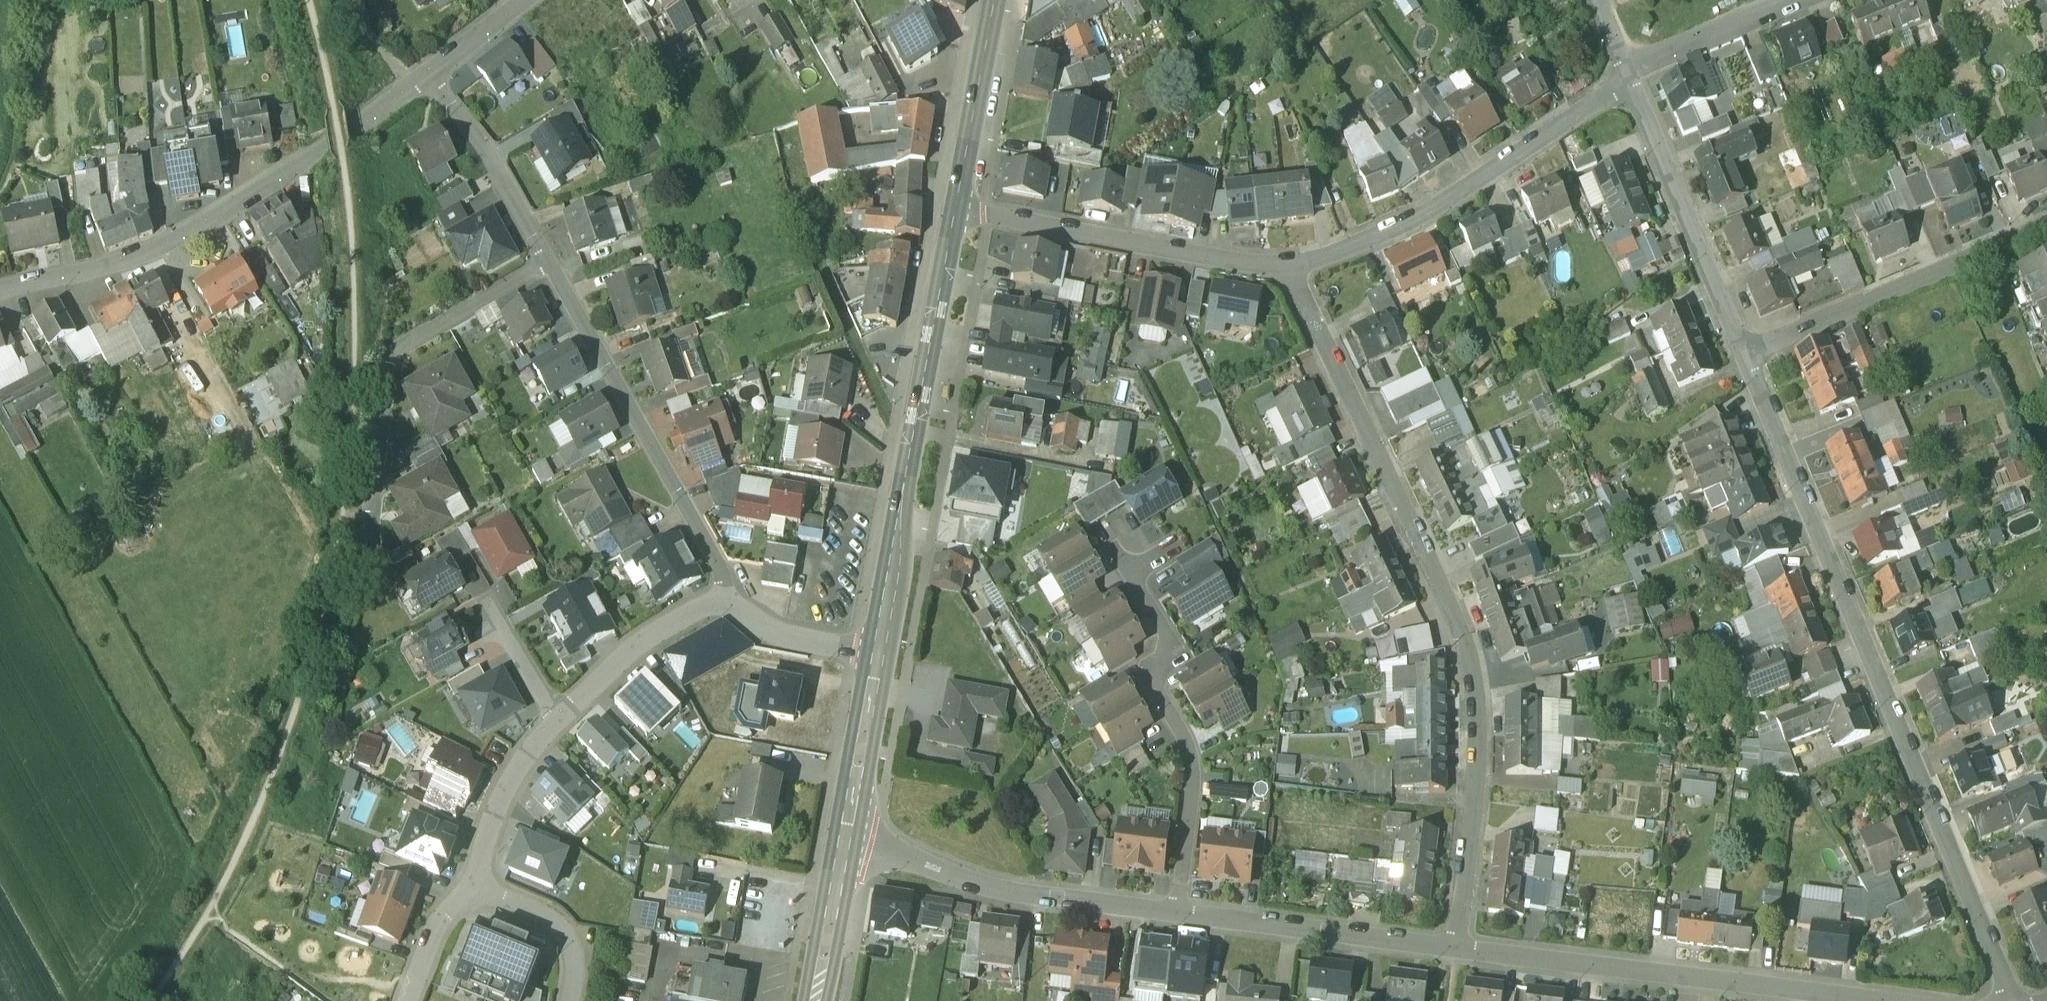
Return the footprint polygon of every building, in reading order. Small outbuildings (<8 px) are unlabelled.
[(435,2),(436,1),(440,9),(455,1),(455,0),(434,0),(435,2)] [(668,13),(683,3),(681,0),(662,0),(668,13)] [(931,4),(935,5),(935,9),(965,13),(967,0),(929,0),(931,4)] [(1026,29),(1058,7),(1066,2),(1066,0),(1031,0),(1026,29)] [(1069,23),(1080,15),(1085,26),(1110,11),(1102,0),(1069,0),(1066,2),(1058,7),(1069,23)] [(1140,27),(1155,17),(1144,0),(1124,0),(1123,1),(1140,27)] [(1417,8),(1413,0),(1397,0),(1403,14),(1417,8)] [(1884,5),(1897,36),(1907,32),(1930,22),(1921,0),(1897,0),(1884,5)] [(2029,0),(2014,0),(2018,8),(2019,7),(2027,25),(2038,21),(2029,0)] [(2038,21),(2046,17),(2046,0),(2029,0),(2038,21)] [(1884,5),(1851,19),(1864,50),(1897,36),(1884,5)] [(1058,7),(1026,29),(1023,46),(1032,48),(1064,27),(1069,23),(1058,7)] [(890,21),(893,28),(914,18),(911,11),(890,21)] [(920,24),(925,34),(937,27),(930,13),(917,20),(920,24)] [(1069,23),(1064,27),(1078,69),(1067,73),(1073,93),(1088,87),(1104,81),(1085,26),(1080,15),(1069,23)] [(963,21),(950,18),(947,31),(961,34),(963,21)] [(776,22),(761,30),(776,54),(790,45),(776,22)] [(1517,22),(1505,27),(1513,46),(1525,41),(1517,22)] [(925,34),(920,24),(889,41),(908,77),(939,60),(925,34)] [(1806,25),(1773,39),(1787,71),(1819,58),(1806,25)] [(1944,25),(1932,30),(1943,57),(1956,52),(1944,25)] [(1922,65),(1907,32),(1897,36),(1904,52),(1911,70),(1922,65)] [(531,74),(536,80),(552,68),(532,42),(517,54),(531,74)] [(479,70),(500,98),(531,74),(517,54),(510,46),(479,70)] [(1765,49),(1748,56),(1760,84),(1776,77),(1765,49)] [(707,51),(692,59),(696,67),(711,60),(707,51)] [(2035,55),(2043,75),(2046,74),(2046,51),(2035,55)] [(1904,52),(1883,60),(1890,79),(1911,70),(1904,52)] [(1697,57),(1679,64),(1683,76),(1693,72),(1693,73),(1702,69),(1703,69),(1697,57)] [(1055,65),(1022,59),(1015,96),(1049,102),(1055,65)] [(1517,76),(1500,87),(1516,112),(1545,94),(1526,65),(1515,72),(1517,76)] [(1702,69),(1693,73),(1693,72),(1683,76),(1662,85),(1675,116),(1692,108),(1716,98),(1704,68),(1703,69),(1702,69)] [(880,71),(865,79),(876,101),(884,97),(892,93),(880,71)] [(1273,72),(1264,78),(1267,92),(1280,87),(1273,72)] [(865,79),(854,85),(864,104),(876,101),(865,79)] [(1429,82),(1417,91),(1420,95),(1433,115),(1440,125),(1452,118),(1445,108),(1446,107),(1429,82)] [(1375,108),(1394,97),(1386,85),(1368,97),(1375,108)] [(1073,93),(1058,99),(1057,104),(1076,107),(1076,106),(1082,107),(1081,108),(1089,110),(1088,87),(1073,93)] [(1446,107),(1445,108),(1452,118),(1469,144),(1497,126),(1479,98),(1474,89),(1446,107)] [(896,100),(892,93),(884,97),(889,105),(896,100)] [(1420,95),(1409,103),(1422,122),(1433,115),(1420,95)] [(573,103),(549,117),(557,130),(568,124),(572,131),(584,124),(573,103)] [(1057,104),(1056,104),(1047,146),(1059,149),(1090,154),(1091,153),(1099,112),(1089,110),(1081,108),(1082,107),(1076,106),(1076,107),(1057,104)] [(264,105),(221,112),(222,118),(234,116),(238,141),(240,150),(271,144),(264,105)] [(1692,108),(1675,116),(1684,137),(1698,131),(1701,129),(1701,128),(1692,108)] [(908,110),(887,112),(889,128),(905,125),(908,110)] [(933,114),(908,110),(905,125),(902,141),(928,146),(933,114)] [(234,116),(222,118),(224,131),(226,143),(238,141),(234,116)] [(835,118),(800,127),(813,187),(848,180),(845,166),(835,118)] [(1725,118),(1701,128),(1701,129),(1698,131),(1703,142),(1730,131),(1731,131),(1725,118)] [(1731,131),(1730,131),(1734,142),(1748,136),(1751,144),(1763,138),(1756,120),(1731,131)] [(2028,130),(2035,149),(2044,145),(2046,153),(2046,127),(2045,123),(2028,130)] [(557,130),(535,143),(557,181),(589,162),(572,131),(568,124),(557,130)] [(1400,150),(1400,151),(1418,178),(1448,158),(1425,124),(1416,130),(1420,137),(1400,150)] [(441,130),(408,149),(431,190),(453,177),(446,165),(457,159),(441,130)] [(224,131),(211,133),(217,167),(230,165),(226,143),(224,131)] [(211,133),(187,138),(189,147),(198,198),(199,198),(197,189),(220,185),(217,167),(211,133)] [(1400,150),(1389,133),(1373,143),(1387,163),(1399,193),(1418,178),(1400,151),(1400,150)] [(1734,142),(1727,145),(1733,158),(1727,161),(1730,166),(1756,155),(1751,144),(1748,136),(1734,142)] [(1371,139),(1350,151),(1359,174),(1387,163),(1373,143),(1371,139)] [(928,146),(902,141),(900,155),(897,170),(899,170),(921,166),(925,165),(928,146)] [(151,145),(138,146),(140,163),(141,163),(143,186),(155,185),(152,153),(151,145)] [(1727,145),(1696,158),(1710,191),(1736,180),(1730,166),(1727,161),(1733,158),(1727,145)] [(119,146),(108,147),(110,166),(119,166),(120,165),(119,146)] [(189,147),(166,151),(171,184),(175,202),(198,198),(189,147)] [(1090,154),(1059,149),(1056,164),(1099,171),(1102,155),(1091,153),(1090,154)] [(166,151),(152,153),(155,185),(156,187),(171,184),(166,151)] [(1591,154),(1571,162),(1575,174),(1596,165),(1591,154)] [(1991,154),(1978,159),(1988,181),(2000,175),(1991,154)] [(900,155),(845,166),(848,180),(849,180),(865,177),(897,170),(900,155)] [(2017,155),(2002,161),(2006,172),(2018,202),(2046,191),(2046,177),(2043,166),(2039,158),(2022,165),(2017,155)] [(140,163),(120,165),(119,166),(121,204),(126,203),(144,196),(143,186),(141,163),(140,163)] [(1359,174),(1371,204),(1399,193),(1387,163),(1359,174)] [(1625,163),(1594,176),(1606,204),(1637,192),(1625,163)] [(1927,178),(1926,179),(1935,201),(1969,187),(1960,165),(1927,178)] [(119,166),(110,166),(110,182),(114,207),(121,204),(119,166)] [(921,166),(899,170),(897,205),(919,206),(921,166)] [(1048,174),(1008,167),(1003,194),(1044,201),(1048,174)] [(99,171),(87,173),(90,201),(102,199),(99,171)] [(1154,175),(1143,172),(1142,176),(1137,202),(1149,204),(1154,175)] [(87,173),(77,174),(80,211),(90,210),(90,201),(87,173)] [(1925,173),(1904,182),(1916,211),(1936,203),(1935,201),(1926,179),(1927,178),(1925,173)] [(1142,176),(1128,174),(1125,188),(1127,188),(1123,208),(1136,210),(1137,202),(1142,176)] [(1180,179),(1154,175),(1149,204),(1146,220),(1171,225),(1180,179)] [(865,177),(849,180),(848,205),(865,205),(865,177)] [(1205,185),(1180,179),(1171,225),(1196,229),(1199,214),(1205,185)] [(1554,179),(1520,195),(1535,226),(1569,210),(1554,179)] [(1736,180),(1710,191),(1717,209),(1723,207),(1743,199),(1736,180)] [(1125,188),(1087,181),(1082,208),(1122,215),(1123,208),(1127,188),(1125,188)] [(1308,182),(1280,185),(1285,220),(1312,217),(1312,209),(1309,185),(1308,182)] [(1896,194),(1884,199),(1891,215),(1893,214),(1894,218),(1896,218),(1896,220),(1916,211),(1904,182),(1893,186),(1896,194)] [(59,184),(46,187),(50,208),(51,213),(64,210),(59,184)] [(1322,184),(1309,185),(1312,209),(1332,207),(1322,184)] [(1216,187),(1205,185),(1199,214),(1211,216),(1214,197),(1216,187)] [(1280,185),(1253,188),(1258,224),(1285,221),(1285,220),(1280,185)] [(466,186),(438,202),(445,213),(459,205),(473,197),(466,186)] [(1969,187),(1935,201),(1936,203),(1948,231),(1982,218),(1969,187)] [(1253,188),(1225,191),(1226,196),(1229,220),(1230,227),(1258,224),(1253,188)] [(1637,192),(1606,204),(1618,233),(1649,220),(1637,192)] [(144,196),(126,203),(131,217),(131,218),(139,239),(154,234),(146,213),(148,212),(144,196)] [(1226,196),(1214,197),(1211,216),(1210,222),(1229,220),(1226,196)] [(102,199),(90,201),(90,210),(97,230),(113,224),(107,199),(102,199)] [(1743,199),(1723,207),(1727,218),(1748,210),(1743,199)] [(121,204),(114,207),(117,217),(122,221),(131,218),(131,217),(126,203),(121,204)] [(284,203),(252,224),(269,251),(287,239),(291,244),(291,243),(297,239),(304,234),(297,224),(302,220),(301,219),(293,207),(288,210),(284,203)] [(603,203),(565,215),(577,254),(616,241),(603,203)] [(445,213),(437,218),(448,237),(470,224),(459,205),(445,213)] [(865,205),(848,205),(847,234),(884,235),(885,221),(869,220),(870,206),(865,205)] [(897,205),(890,205),(890,221),(885,221),(884,235),(896,236),(895,237),(921,238),(923,206),(897,205)] [(50,208),(39,210),(40,211),(28,214),(27,213),(10,216),(14,234),(8,235),(12,255),(59,245),(55,225),(54,225),(51,213),(50,208)] [(1873,209),(1856,217),(1862,231),(1879,224),(1873,209)] [(470,224),(448,237),(458,254),(473,245),(488,271),(516,255),(491,211),(470,224)] [(312,212),(301,219),(302,220),(297,224),(304,234),(297,239),(291,243),(297,252),(295,253),(310,276),(321,270),(317,242),(323,241),(320,220),(313,221),(312,212)] [(1488,215),(1459,228),(1472,255),(1500,242),(1501,242),(1499,238),(1488,215)] [(1766,217),(1754,222),(1767,252),(1779,247),(1766,217)] [(113,224),(97,230),(105,252),(139,239),(131,218),(122,221),(113,224)] [(1879,224),(1862,231),(1875,262),(1908,248),(1896,220),(1896,218),(1894,218),(1879,224)] [(1744,220),(1735,224),(1737,228),(1746,224),(1744,220)] [(1737,228),(1724,234),(1732,251),(1733,251),(1739,266),(1768,253),(1767,252),(1754,222),(1754,221),(1737,228)] [(1529,223),(1517,228),(1527,250),(1539,245),(1529,223)] [(1517,228),(1499,238),(1501,242),(1500,242),(1504,250),(1499,252),(1505,263),(1527,250),(1517,228)] [(1644,264),(1679,252),(1674,238),(1655,244),(1652,234),(1635,239),(1644,264)] [(992,235),(989,258),(1009,261),(1012,238),(992,235)] [(269,251),(268,251),(291,288),(310,276),(295,253),(297,252),(291,243),(291,244),(287,239),(269,251)] [(1608,248),(1614,263),(1638,253),(1632,239),(1608,248)] [(1429,242),(1387,262),(1402,293),(1444,273),(1435,254),(1429,242)] [(1779,247),(1767,252),(1768,253),(1773,265),(1775,264),(1792,258),(1792,257),(1786,244),(1779,247)] [(1059,255),(1020,247),(1014,282),(1034,286),(1053,289),(1053,288),(1059,255)] [(1816,247),(1792,257),(1792,258),(1775,264),(1780,274),(1781,274),(1785,283),(1823,268),(1816,247)] [(1446,248),(1435,254),(1444,273),(1450,286),(1462,281),(1446,248)] [(910,250),(879,253),(879,254),(877,267),(876,273),(905,279),(910,250)] [(1850,255),(1828,265),(1835,281),(1838,279),(1857,271),(1850,255)] [(652,257),(629,264),(634,278),(651,272),(651,273),(657,271),(652,257)] [(237,261),(196,287),(215,317),(229,308),(232,313),(245,305),(242,300),(256,291),(249,280),(243,269),(237,261)] [(2019,273),(2046,339),(2046,261),(2019,273)] [(252,264),(243,269),(249,280),(258,274),(252,264)] [(1857,271),(1838,279),(1845,296),(1864,288),(1857,271)] [(634,278),(610,286),(619,311),(617,312),(623,330),(650,321),(645,305),(660,300),(651,273),(651,272),(634,278)] [(876,273),(874,272),(872,278),(869,303),(900,308),(905,279),(876,273)] [(1780,274),(1748,288),(1760,318),(1793,303),(1785,283),(1781,274),(1780,274)] [(170,304),(154,275),(128,289),(144,318),(154,312),(170,304)] [(1178,287),(1147,282),(1138,329),(1170,334),(1175,309),(1178,287)] [(1205,287),(1192,284),(1185,318),(1199,321),(1205,287)] [(1053,289),(1034,286),(1032,297),(1058,301),(1060,290),(1053,288),(1053,289)] [(1384,286),(1364,296),(1369,307),(1389,297),(1384,286)] [(128,289),(101,304),(116,333),(133,324),(144,318),(128,289)] [(1255,329),(1261,297),(1216,289),(1210,321),(1255,329)] [(517,293),(496,304),(502,315),(523,303),(517,293)] [(523,303),(502,315),(503,318),(510,330),(515,327),(523,341),(550,326),(534,297),(523,303)] [(1056,302),(1026,297),(1023,309),(1054,314),(1056,302)] [(1389,297),(1369,307),(1376,321),(1384,317),(1385,318),(1396,312),(1389,297)] [(868,303),(848,312),(859,337),(880,327),(864,324),(868,303)] [(869,303),(868,303),(864,324),(880,327),(896,330),(900,308),(869,303)] [(60,304),(33,318),(34,318),(44,337),(64,372),(77,365),(66,345),(79,338),(78,337),(60,304)] [(116,333),(101,304),(92,309),(100,325),(107,338),(116,333)] [(483,328),(503,318),(496,304),(476,316),(483,328)] [(1023,309),(999,304),(993,335),(994,335),(1018,340),(1048,345),(1054,314),(1023,309)] [(1686,307),(1652,321),(1658,335),(1664,333),(1672,352),(1700,341),(1686,307)] [(1186,311),(1175,309),(1170,334),(1189,338),(1183,326),(1186,311)] [(173,344),(158,315),(156,316),(154,312),(144,318),(161,350),(165,348),(173,344)] [(1411,342),(1396,312),(1385,318),(1399,347),(1411,342)] [(1376,321),(1350,334),(1365,365),(1400,348),(1399,347),(1385,318),(1384,317),(1376,321)] [(44,337),(34,318),(22,324),(33,344),(44,337)] [(144,318),(133,324),(138,333),(134,335),(143,352),(146,357),(161,350),(144,318)] [(1624,321),(1602,330),(1608,344),(1630,335),(1624,321)] [(116,333),(107,338),(100,325),(90,331),(102,352),(101,352),(110,369),(143,352),(134,335),(138,333),(133,324),(116,333)] [(694,326),(672,334),(676,344),(698,337),(694,326)] [(1859,326),(1844,333),(1857,364),(1872,358),(1859,326)] [(6,350),(2,340),(8,338),(8,337),(5,328),(0,330),(0,352),(6,350)] [(78,337),(79,338),(66,345),(77,365),(101,352),(102,352),(90,331),(90,330),(78,337)] [(1834,354),(1849,349),(1842,332),(1828,337),(1834,354)] [(1018,340),(994,335),(992,347),(1016,351),(1018,340)] [(1090,366),(1104,369),(1111,338),(1097,335),(1090,366)] [(10,336),(8,337),(8,338),(2,340),(6,350),(15,346),(10,336)] [(1826,340),(1795,353),(1808,385),(1839,372),(1826,340)] [(1700,341),(1672,352),(1679,370),(1674,372),(1680,387),(1713,373),(1700,341)] [(676,344),(642,357),(648,373),(650,372),(658,394),(676,388),(690,383),(681,357),(676,344)] [(571,346),(534,366),(549,395),(586,375),(571,346)] [(1016,351),(992,347),(991,347),(985,375),(1027,382),(1048,386),(1054,359),(1016,352),(1016,351)] [(161,350),(146,357),(153,370),(167,362),(161,350)] [(690,383),(705,377),(696,352),(681,357),(690,383)] [(1646,352),(1630,358),(1634,368),(1647,362),(1650,361),(1646,352)] [(42,360),(39,354),(25,362),(31,382),(2,397),(14,418),(60,393),(49,373),(42,360)] [(55,369),(48,356),(42,360),(49,373),(55,369)] [(528,356),(515,363),(520,371),(532,364),(528,356)] [(450,358),(405,384),(421,413),(418,415),(429,435),(429,436),(431,435),(464,416),(456,401),(470,393),(450,358)] [(1872,358),(1857,364),(1862,374),(1876,368),(1872,358)] [(1067,361),(1054,359),(1048,386),(1062,389),(1067,361)] [(294,360),(269,372),(284,405),(309,393),(294,360)] [(1374,386),(1387,380),(1380,361),(1366,366),(1374,386)] [(1663,399),(1647,362),(1634,368),(1639,378),(1633,381),(1644,407),(1663,399)] [(1100,385),(1104,369),(1090,366),(1080,363),(1077,380),(1100,385)] [(851,371),(811,364),(804,406),(805,406),(841,412),(844,412),(851,371)] [(1425,370),(1379,392),(1395,425),(1408,419),(1440,403),(1425,370)] [(1839,372),(1808,385),(1821,415),(1856,401),(1850,387),(1846,389),(1839,372)] [(676,388),(679,398),(711,387),(708,376),(705,377),(690,383),(676,388)] [(1930,399),(1963,386),(1959,376),(1926,388),(1930,399)] [(1048,386),(1027,382),(1025,394),(1060,401),(1062,389),(1048,386)] [(1311,387),(1275,404),(1279,413),(1295,445),(1319,433),(1331,428),(1311,387)] [(1879,396),(1857,405),(1861,416),(1884,407),(1879,396)] [(687,397),(669,401),(672,414),(690,410),(687,397)] [(1255,406),(1263,421),(1279,413),(1275,404),(1272,397),(1255,406)] [(1663,399),(1644,407),(1650,419),(1668,410),(1663,399)] [(599,400),(564,420),(576,441),(580,447),(594,439),(614,428),(599,400)] [(1440,403),(1408,419),(1413,429),(1445,413),(1440,403)] [(1884,407),(1861,416),(1868,432),(1873,430),(1877,433),(1902,422),(1895,403),(1884,407)] [(1014,408),(992,404),(989,422),(987,421),(985,435),(987,435),(987,438),(1020,444),(1024,422),(1027,407),(1014,405),(1014,408)] [(719,406),(677,422),(695,470),(700,468),(720,461),(719,459),(711,436),(728,430),(719,406)] [(841,412),(805,406),(803,417),(820,420),(839,423),(841,412)] [(1044,410),(1027,407),(1024,422),(1041,425),(1044,410)] [(1946,423),(1960,422),(1959,410),(1945,411),(1946,423)] [(1457,423),(1452,411),(1427,423),(1440,449),(1463,437),(1462,436),(1456,424),(1457,423)] [(1715,411),(1679,436),(1682,446),(1711,434),(1708,428),(1714,423),(1715,425),(1722,421),(1715,411)] [(803,417),(791,415),(789,431),(801,433),(801,432),(817,435),(820,420),(803,417)] [(1079,423),(1059,419),(1053,451),(1073,454),(1075,442),(1079,423)] [(1734,424),(1726,427),(1722,421),(1715,425),(1714,423),(1708,428),(1711,434),(1682,446),(1703,495),(1727,485),(1754,474),(1755,473),(1734,424)] [(1902,422),(1877,433),(1884,449),(1899,443),(1899,444),(1910,439),(1902,422)] [(1090,425),(1079,423),(1075,442),(1087,444),(1090,425)] [(1121,427),(1105,424),(1099,457),(1116,460),(1121,427)] [(817,435),(801,432),(801,433),(796,464),(838,472),(843,440),(817,435)] [(1160,432),(1146,437),(1150,447),(1164,441),(1160,432)] [(1470,432),(1462,436),(1463,437),(1440,449),(1443,456),(1450,453),(1457,467),(1450,470),(1453,477),(1476,466),(1468,448),(1476,444),(1470,432)] [(1295,445),(1276,455),(1283,471),(1308,459),(1316,455),(1327,449),(1319,433),(1295,445)] [(429,435),(405,448),(413,464),(439,450),(431,435),(429,436),(429,435)] [(1857,436),(1826,449),(1839,480),(1870,467),(1857,436)] [(580,447),(576,441),(560,450),(570,468),(601,451),(594,439),(580,447)] [(1476,466),(1453,477),(1458,489),(1473,482),(1483,477),(1497,470),(1500,469),(1485,440),(1476,444),(1468,448),(1476,466)] [(1899,443),(1884,449),(1888,459),(1903,453),(1899,444),(1899,443)] [(1327,449),(1316,455),(1323,470),(1335,464),(1327,449)] [(413,464),(412,465),(418,475),(439,463),(440,465),(446,461),(439,450),(413,464)] [(1443,456),(1418,467),(1433,500),(1458,489),(1453,477),(1450,470),(1457,467),(1450,453),(1443,456)] [(1903,453),(1888,459),(1893,470),(1907,463),(1903,453)] [(1323,470),(1316,455),(1308,459),(1318,480),(1338,470),(1335,464),(1323,470)] [(720,461),(700,468),(706,482),(729,473),(723,458),(719,459),(720,461)] [(418,475),(392,490),(408,518),(394,526),(405,546),(451,520),(441,503),(456,494),(440,465),(439,463),(418,475)] [(543,463),(533,469),(541,484),(552,478),(543,463)] [(1009,475),(960,465),(950,517),(961,519),(996,526),(999,526),(1009,475)] [(1338,470),(1318,480),(1319,482),(1333,511),(1334,513),(1357,502),(1363,499),(1348,466),(1338,470)] [(1877,484),(1870,467),(1839,480),(1852,510),(1887,496),(1881,482),(1877,484)] [(706,482),(716,508),(736,512),(742,479),(738,469),(706,482)] [(1509,496),(1497,470),(1483,477),(1495,503),(1509,496)] [(606,471),(586,482),(587,485),(558,501),(568,519),(580,513),(593,536),(597,537),(612,529),(615,535),(631,526),(611,489),(613,488),(614,486),(606,471)] [(1124,497),(1123,497),(1128,505),(1140,524),(1173,504),(1167,494),(1173,490),(1163,473),(1124,497)] [(1754,474),(1727,485),(1741,518),(1768,507),(1754,474)] [(1495,503),(1483,477),(1473,482),(1488,515),(1499,510),(1495,503)] [(775,485),(742,479),(739,498),(772,503),(775,485)] [(1319,482),(1298,492),(1313,524),(1323,519),(1323,518),(1333,511),(1319,482)] [(1488,515),(1473,482),(1458,489),(1474,522),(1488,515)] [(1115,483),(1094,495),(1107,517),(1128,505),(1123,497),(1124,497),(1115,483)] [(1923,483),(1902,492),(1908,505),(1928,496),(1923,483)] [(806,490),(775,485),(772,503),(769,518),(770,518),(800,523),(806,490)] [(1599,493),(1614,523),(1637,512),(1629,494),(1617,500),(1611,487),(1599,493)] [(1458,489),(1433,500),(1449,534),(1473,523),(1474,522),(1458,489)] [(2018,489),(1998,497),(2005,514),(2025,506),(2018,489)] [(1573,498),(1577,507),(1591,500),(1587,491),(1573,498)] [(1908,505),(1900,508),(1905,520),(1940,505),(1936,493),(1928,496),(1908,505)] [(1094,495),(1073,507),(1087,530),(1107,517),(1094,495)] [(772,503),(739,498),(735,518),(769,524),(770,518),(769,518),(772,503)] [(1357,502),(1334,513),(1339,524),(1340,525),(1363,514),(1357,502)] [(1663,503),(1649,509),(1658,529),(1673,522),(1663,503)] [(1613,532),(1601,508),(1585,516),(1597,540),(1603,547),(1613,543),(1613,532)] [(1474,522),(1473,523),(1482,541),(1508,529),(1499,510),(1488,515),(1474,522)] [(1333,511),(1323,518),(1323,519),(1328,530),(1339,524),(1334,513),(1333,511)] [(1363,514),(1340,525),(1348,542),(1371,530),(1363,514)] [(508,517),(475,535),(499,578),(532,559),(508,517)] [(991,553),(996,526),(961,519),(956,546),(971,549),(991,553)] [(631,526),(615,535),(625,552),(651,538),(642,520),(631,526)] [(1729,522),(1704,533),(1709,545),(1734,534),(1729,522)] [(1922,553),(1911,528),(1897,533),(1892,523),(1887,525),(1899,555),(1897,556),(1900,562),(1922,553)] [(1899,555),(1887,525),(1854,538),(1867,568),(1897,556),(1899,555)] [(480,546),(468,526),(458,532),(470,552),(480,546)] [(1482,541),(1469,547),(1477,562),(1484,558),(1519,541),(1520,542),(1520,541),(1513,526),(1508,529),(1482,541)] [(1779,531),(1735,550),(1744,572),(1788,554),(1779,531)] [(458,532),(436,544),(445,559),(446,558),(451,566),(471,554),(470,552),(458,532)] [(1076,532),(1039,554),(1053,576),(1090,554),(1076,532)] [(1931,532),(1916,537),(1920,549),(1935,544),(1931,532)] [(1734,534),(1709,545),(1714,558),(1739,547),(1734,534)] [(648,554),(635,561),(646,582),(690,558),(679,537),(648,554)] [(1519,541),(1484,558),(1489,572),(1505,564),(1525,557),(1520,542),(1519,541)] [(1208,542),(1177,561),(1189,581),(1211,567),(1212,569),(1221,563),(1208,542)] [(1384,542),(1359,555),(1365,569),(1375,588),(1400,575),(1384,542)] [(642,544),(620,556),(625,567),(635,561),(648,554),(642,544)] [(1624,558),(1634,578),(1663,565),(1656,550),(1650,553),(1646,544),(1624,558)] [(956,546),(948,545),(946,557),(969,561),(971,549),(956,546)] [(394,567),(414,556),(408,546),(388,557),(394,567)] [(799,553),(769,548),(766,565),(793,570),(796,570),(799,553)] [(1933,549),(1926,552),(1934,572),(1941,568),(1933,549)] [(1922,553),(1900,562),(1902,569),(1903,569),(1911,588),(1917,586),(1913,577),(1931,570),(1931,572),(1933,571),(1933,572),(1934,572),(1926,552),(1922,553)] [(1090,554),(1053,576),(1066,599),(1091,584),(1103,577),(1090,554)] [(1359,555),(1352,559),(1358,572),(1365,569),(1359,555)] [(1489,572),(1474,579),(1479,595),(1506,586),(1513,583),(1514,586),(1532,578),(1525,557),(1505,564),(1489,572)] [(445,559),(406,582),(417,599),(423,595),(429,605),(462,586),(451,566),(446,558),(445,559)] [(690,558),(646,582),(658,603),(701,578),(690,558)] [(965,563),(935,558),(930,587),(960,592),(965,563)] [(793,570),(766,565),(763,585),(790,589),(793,570)] [(1004,566),(991,573),(998,586),(1012,579),(1004,566)] [(1189,581),(1169,594),(1188,625),(1231,599),(1212,569),(1211,567),(1189,581)] [(1902,569),(1872,582),(1884,610),(1901,604),(1902,608),(1911,604),(1909,600),(1921,595),(1917,586),(1911,588),(1903,569),(1902,569)] [(595,570),(571,583),(577,593),(589,586),(601,580),(595,570)] [(1783,573),(1760,583),(1765,594),(1770,591),(1788,584),(1783,573)] [(1354,574),(1341,580),(1350,599),(1363,593),(1354,574)] [(1400,575),(1375,588),(1391,620),(1416,608),(1400,575)] [(1788,584),(1770,591),(1776,606),(1784,625),(1812,613),(1798,580),(1788,584)] [(1513,583),(1506,586),(1509,597),(1517,595),(1514,586),(1513,583)] [(1091,584),(1066,599),(1072,609),(1073,609),(1097,594),(1091,584)] [(1950,584),(1927,594),(1930,604),(1950,595),(1954,594),(1950,584)] [(577,593),(546,610),(558,633),(602,610),(589,586),(577,593)] [(1509,597),(1506,586),(1479,595),(1491,628),(1517,619),(1509,597)] [(1350,599),(1340,604),(1349,624),(1378,613),(1383,624),(1391,620),(1375,588),(1363,593),(1350,599)] [(1770,591),(1765,594),(1771,608),(1776,606),(1770,591)] [(1097,594),(1073,609),(1079,619),(1103,605),(1097,594)] [(1640,595),(1608,601),(1615,633),(1647,627),(1640,595)] [(1950,595),(1930,604),(1937,620),(1957,612),(1950,595)] [(1103,605),(1079,619),(1092,641),(1129,619),(1116,597),(1103,605)] [(1551,609),(1524,617),(1531,636),(1557,627),(1551,609)] [(602,610),(558,633),(571,656),(585,648),(615,632),(602,610)] [(985,610),(973,618),(981,631),(993,623),(985,610)] [(1812,613),(1784,625),(1798,659),(1826,647),(1812,613)] [(1921,615),(1892,627),(1904,657),(1933,645),(1921,615)] [(1531,636),(1524,617),(1517,619),(1529,654),(1536,652),(1536,651),(1531,636)] [(1129,619),(1092,641),(1106,663),(1130,649),(1143,642),(1129,619)] [(1517,619),(1491,628),(1502,663),(1527,655),(1529,654),(1517,619)] [(1691,619),(1662,626),(1666,640),(1694,633),(1691,619)] [(724,622),(664,656),(670,667),(682,687),(753,647),(724,622)] [(454,623),(416,644),(429,668),(454,654),(467,647),(454,623)] [(1266,640),(1286,685),(1308,681),(1298,657),(1300,656),(1297,650),(1308,645),(1299,625),(1266,640)] [(1784,625),(1740,643),(1751,669),(1740,674),(1752,702),(1790,687),(1784,672),(1794,668),(1792,662),(1798,659),(1784,625)] [(1428,627),(1374,639),(1379,662),(1433,650),(1428,627)] [(1576,632),(1555,640),(1556,644),(1536,651),(1536,652),(1529,654),(1527,655),(1533,671),(1549,666),(1550,668),(1563,663),(1563,665),(1584,658),(1576,632)] [(1993,632),(1969,642),(1982,675),(1983,675),(1988,687),(2000,683),(1993,665),(2004,660),(1993,632)] [(1106,663),(1092,641),(1082,647),(1095,670),(1106,663)] [(571,656),(561,662),(567,672),(591,659),(585,648),(571,656)] [(1130,649),(1106,663),(1112,674),(1136,660),(1130,649)] [(1211,652),(1186,667),(1193,677),(1217,663),(1211,652)] [(1443,652),(1406,660),(1406,672),(1423,672),(1422,668),(1443,667),(1443,652)] [(1829,653),(1804,664),(1813,683),(1837,673),(1829,653)] [(454,654),(429,668),(435,678),(460,665),(454,654)] [(1671,684),(1669,661),(1655,663),(1656,685),(1671,684)] [(1193,677),(1180,684),(1193,707),(1230,685),(1217,663),(1193,677)] [(654,683),(678,707),(688,698),(682,687),(670,667),(654,683)] [(1443,667),(1422,668),(1423,672),(1406,672),(1407,692),(1408,693),(1408,697),(1417,697),(1444,697),(1443,667)] [(449,686),(456,698),(461,695),(486,681),(479,669),(449,686)] [(461,695),(483,733),(524,710),(502,672),(486,681),(461,695)] [(1406,672),(1396,673),(1396,693),(1407,692),(1406,672)] [(1837,673),(1813,683),(1818,696),(1842,686),(1837,673)] [(616,705),(648,737),(678,707),(654,683),(647,675),(616,705)] [(1950,675),(1917,688),(1927,713),(1960,699),(1955,686),(1950,675)] [(1982,675),(1955,686),(1960,699),(1980,691),(1988,687),(1983,675),(1982,675)] [(1105,678),(1081,693),(1087,703),(1111,689),(1105,678)] [(1308,681),(1312,702),(1327,698),(1324,684),(1318,685),(1317,679),(1308,681)] [(1560,679),(1536,683),(1536,696),(1560,697),(1560,679)] [(801,687),(765,680),(763,692),(758,716),(766,717),(794,723),(795,717),(800,718),(805,694),(800,693),(801,687)] [(1111,689),(1087,703),(1100,725),(1137,703),(1124,681),(1111,689)] [(1006,695),(949,685),(942,723),(933,721),(930,742),(971,749),(977,715),(1002,719),(1006,695)] [(1243,708),(1230,685),(1193,707),(1206,729),(1219,722),(1243,708)] [(763,692),(743,688),(737,718),(746,730),(763,733),(766,717),(758,716),(763,692)] [(1960,699),(1927,713),(1939,742),(1992,720),(1980,691),(1960,699)] [(1408,697),(1408,708),(1404,708),(1404,707),(1388,708),(1389,733),(1402,733),(1417,733),(1417,697),(1408,697)] [(1445,732),(1444,697),(1417,697),(1417,733),(1445,732)] [(1535,703),(1507,702),(1507,738),(1534,738),(1535,703)] [(1799,715),(1777,724),(1786,745),(1830,727),(1838,748),(1870,735),(1857,702),(1826,714),(1822,706),(1799,715)] [(1137,703),(1100,725),(1113,747),(1137,733),(1150,726),(1137,703)] [(1796,705),(1766,715),(1766,716),(1771,727),(1777,724),(1799,715),(1796,705)] [(1243,708),(1219,722),(1225,732),(1249,718),(1243,708)] [(2012,714),(1989,724),(1996,738),(2003,735),(2018,729),(2012,714)] [(599,721),(578,740),(610,774),(631,754),(615,738),(599,721)] [(624,730),(615,738),(631,754),(640,764),(649,756),(624,730)] [(1417,733),(1402,733),(1402,741),(1402,745),(1410,745),(1410,752),(1418,752),(1418,768),(1446,768),(1445,732),(1417,733)] [(1137,733),(1113,747),(1119,758),(1139,746),(1143,743),(1137,733)] [(1402,741),(1402,733),(1389,733),(1386,733),(1386,744),(1396,744),(1396,742),(1402,741)] [(1361,735),(1349,737),(1353,760),(1365,758),(1361,736),(1361,735)] [(1996,738),(1982,744),(1987,755),(1994,752),(2007,746),(2003,735),(1996,738)] [(1534,738),(1507,738),(1506,774),(1534,775),(1534,738)] [(1758,767),(1759,741),(1741,740),(1740,767),(1758,767)] [(357,761),(371,766),(379,747),(364,742),(357,761)] [(471,754),(446,742),(440,754),(465,766),(471,754)] [(1410,752),(1410,745),(1402,745),(1401,746),(1399,768),(1399,769),(1418,768),(1418,752),(1410,752)] [(1119,758),(1131,779),(1152,767),(1139,746),(1119,758)] [(2007,746),(1994,752),(2003,775),(2018,770),(2007,746)] [(465,766),(440,754),(422,790),(431,795),(460,809),(465,811),(482,774),(465,766)] [(1791,759),(1761,755),(1758,773),(1798,778),(1791,759)] [(1979,755),(1950,767),(1963,798),(1992,786),(1995,792),(2001,790),(1998,781),(1997,782),(1994,774),(1988,776),(1979,755)] [(996,762),(966,757),(963,772),(993,778),(996,762)] [(1295,779),(1297,761),(1278,758),(1275,776),(1295,779)] [(1447,793),(1446,768),(1418,768),(1399,769),(1399,768),(1395,768),(1397,789),(1429,788),(1429,794),(1447,793)] [(565,828),(593,802),(579,787),(563,770),(535,795),(565,828)] [(346,771),(339,794),(351,797),(358,774),(346,771)] [(1682,771),(1681,780),(1717,783),(1718,774),(1682,771)] [(2038,773),(2006,787),(2011,798),(2026,792),(2043,785),(2038,773)] [(782,783),(746,776),(740,811),(736,829),(772,835),(782,783)] [(1074,811),(1054,777),(1032,790),(1051,823),(1043,871),(1082,877),(1089,834),(1074,811)] [(587,779),(579,787),(593,802),(605,813),(613,805),(587,779)] [(1580,783),(1557,781),(1556,794),(1579,796),(1580,783)] [(1714,800),(1715,784),(1680,782),(1679,798),(1714,800)] [(1236,789),(1212,786),(1211,798),(1234,801),(1236,789)] [(1248,791),(1236,789),(1234,801),(1246,803),(1248,791)] [(2011,798),(2003,802),(2002,800),(1967,814),(1979,842),(2011,828),(2015,838),(2020,836),(2041,827),(2036,815),(2026,792),(2011,798)] [(460,809),(431,795),(425,808),(437,813),(454,822),(460,809)] [(409,818),(431,827),(437,813),(409,801),(404,816),(409,818)] [(1100,827),(1086,804),(1074,811),(1089,834),(1100,827)] [(740,811),(721,807),(717,825),(736,829),(740,811)] [(1558,812),(1535,810),(1533,831),(1555,834),(1558,812)] [(2036,815),(2041,827),(2046,824),(2046,811),(2046,810),(2036,815)] [(1411,817),(1388,814),(1387,828),(1402,830),(1409,831),(1411,817)] [(440,877),(456,837),(431,827),(409,818),(393,858),(413,866),(440,877)] [(1144,826),(1120,823),(1118,844),(1115,869),(1129,871),(1129,868),(1139,869),(1144,826)] [(1903,823),(1859,841),(1872,873),(1875,881),(1889,875),(1887,870),(1918,857),(1903,823)] [(2020,836),(2024,846),(2035,872),(2046,877),(2046,824),(2041,827),(2020,836)] [(1168,829),(1144,826),(1139,869),(1148,870),(1148,873),(1162,875),(1168,829)] [(1409,831),(1402,830),(1401,845),(1408,846),(1409,831)] [(1437,834),(1409,831),(1408,846),(1405,866),(1433,869),(1437,834)] [(539,833),(534,844),(556,853),(560,842),(539,833)] [(1230,837),(1207,834),(1201,880),(1225,883),(1230,837)] [(1267,835),(1254,834),(1253,840),(1254,840),(1252,857),(1264,859),(1267,835)] [(1253,840),(1230,837),(1225,883),(1249,885),(1252,857),(1254,840),(1253,840)] [(553,890),(567,857),(556,853),(534,844),(523,839),(510,872),(553,890)] [(1525,843),(1498,840),(1493,877),(1521,880),(1523,859),(1525,843)] [(1118,844),(1106,842),(1103,867),(1115,869),(1118,844)] [(1532,845),(1525,843),(1523,859),(1531,860),(1532,845)] [(2024,846),(1987,861),(1998,887),(2035,872),(2024,846)] [(696,856),(670,851),(667,869),(674,870),(693,873),(696,856)] [(1293,875),(1341,880),(1344,856),(1295,851),(1293,875)] [(396,874),(408,879),(413,866),(386,855),(381,868),(396,874)] [(1553,862),(1536,860),(1533,881),(1550,883),(1551,876),(1553,862)] [(381,868),(374,865),(369,876),(381,881),(392,885),(396,874),(381,868)] [(1433,869),(1405,866),(1403,887),(1401,903),(1428,906),(1433,869)] [(693,873),(674,870),(667,912),(705,919),(710,890),(691,887),(693,873)] [(1872,873),(1857,880),(1865,894),(1866,895),(1892,884),(1889,875),(1875,881),(1872,873)] [(1521,880),(1493,877),(1489,913),(1517,916),(1521,880)] [(1533,881),(1521,880),(1517,916),(1523,917),(1525,902),(1530,902),(1533,881)] [(392,885),(381,881),(371,906),(409,920),(418,894),(392,885)] [(1550,883),(1533,881),(1530,902),(1530,906),(1545,909),(1550,883)] [(1892,884),(1866,895),(1865,912),(1876,915),(1880,915),(1888,912),(1901,906),(1892,884)] [(1377,889),(1352,885),(1349,906),(1374,910),(1377,889)] [(1403,887),(1394,885),(1392,902),(1401,903),(1403,887)] [(913,898),(876,891),(870,925),(875,925),(874,932),(906,938),(908,924),(913,898)] [(1865,894),(1843,891),(1840,916),(1849,917),(1848,921),(1864,923),(1865,912),(1866,895),(1865,894)] [(1702,908),(1682,905),(1681,913),(1678,941),(1678,944),(1714,948),(1717,920),(1720,896),(1703,894),(1702,908)] [(1930,894),(1903,906),(1915,934),(1942,923),(1930,894)] [(2012,907),(2025,941),(2046,932),(2046,902),(2044,894),(2012,907)] [(954,905),(913,898),(908,924),(940,929),(943,917),(951,919),(952,915),(954,905)] [(656,908),(635,904),(630,930),(652,933),(656,908)] [(972,908),(954,905),(952,915),(970,918),(972,908)] [(409,920),(371,906),(362,932),(373,936),(399,946),(409,920)] [(1901,906),(1888,912),(1900,940),(1915,934),(1903,906),(1901,906)] [(1681,913),(1667,912),(1664,939),(1678,941),(1681,913)] [(1733,922),(1717,920),(1714,948),(1750,953),(1754,918),(1734,915),(1733,922)] [(951,919),(943,917),(940,929),(949,930),(951,919)] [(1019,924),(983,919),(982,933),(976,932),(974,944),(980,945),(978,961),(981,961),(996,963),(997,955),(1014,957),(1015,957),(1018,931),(1019,924)] [(1796,938),(1815,940),(1817,931),(1818,931),(1819,923),(1799,919),(1796,938)] [(1832,925),(1819,923),(1818,931),(1817,931),(1815,940),(1813,962),(1844,966),(1848,935),(1831,932),(1832,925)] [(362,932),(339,924),(335,935),(369,948),(373,936),(362,932)] [(461,986),(489,998),(514,939),(482,926),(466,965),(457,985),(461,986)] [(652,933),(630,930),(627,946),(649,950),(652,933)] [(976,932),(970,931),(964,978),(979,980),(981,961),(978,961),(980,945),(974,944),(976,932)] [(1030,932),(1018,931),(1015,957),(1014,957),(1011,983),(1024,985),(1030,932)] [(2025,941),(2039,974),(2046,970),(2046,932),(2025,941)] [(1073,938),(1058,936),(1056,955),(1053,955),(1050,977),(1051,977),(1049,989),(1073,992),(1073,989),(1095,991),(1102,992),(1104,976),(1108,942),(1092,940),(1086,933),(1081,933),(1073,938)] [(530,991),(546,953),(514,939),(489,998),(496,1000),(525,1000),(530,991)] [(1175,945),(1143,940),(1139,966),(1138,966),(1135,987),(1136,987),(1169,991),(1171,979),(1175,945)] [(1207,949),(1175,945),(1171,979),(1187,981),(1186,993),(1199,995),(1200,995),(1201,983),(1202,983),(1204,972),(1209,973),(1210,964),(1205,963),(1207,949)] [(443,992),(456,997),(461,986),(457,985),(466,965),(456,961),(443,992)] [(1314,964),(1310,1000),(1312,1000),(1326,1000),(1326,996),(1348,999),(1352,969),(1314,964)] [(1817,964),(1816,972),(1841,977),(1843,969),(1817,964)] [(696,973),(693,987),(677,988),(675,999),(685,1000),(742,1000),(745,981),(722,977),(723,973),(713,971),(712,975),(696,973)] [(1390,974),(1387,998),(1387,1000),(1425,1000),(1427,978),(1390,974)] [(1104,976),(1102,992),(1095,991),(1093,1000),(1119,1000),(1122,978),(1104,976)] [(1232,976),(1228,1000),(1278,1000),(1279,995),(1249,991),(1250,978),(1232,976)] [(1171,979),(1169,991),(1168,997),(1168,1000),(1198,1000),(1199,995),(1186,993),(1187,981),(1171,979)] [(1201,983),(1200,995),(1199,995),(1198,1000),(1216,1000),(1219,985),(1202,983),(1201,983)] [(1467,983),(1465,1000),(1502,1000),(1503,994),(1503,988),(1467,983)] [(1219,985),(1217,1000),(1228,1000),(1230,987),(1219,985)] [(1136,987),(1134,1000),(1163,1000),(1163,996),(1168,997),(1169,991),(1136,987)] [(543,997),(530,991),(525,1000),(542,1000),(543,997)] [(1527,991),(1526,1000),(1563,1000),(1564,995),(1527,991)]
